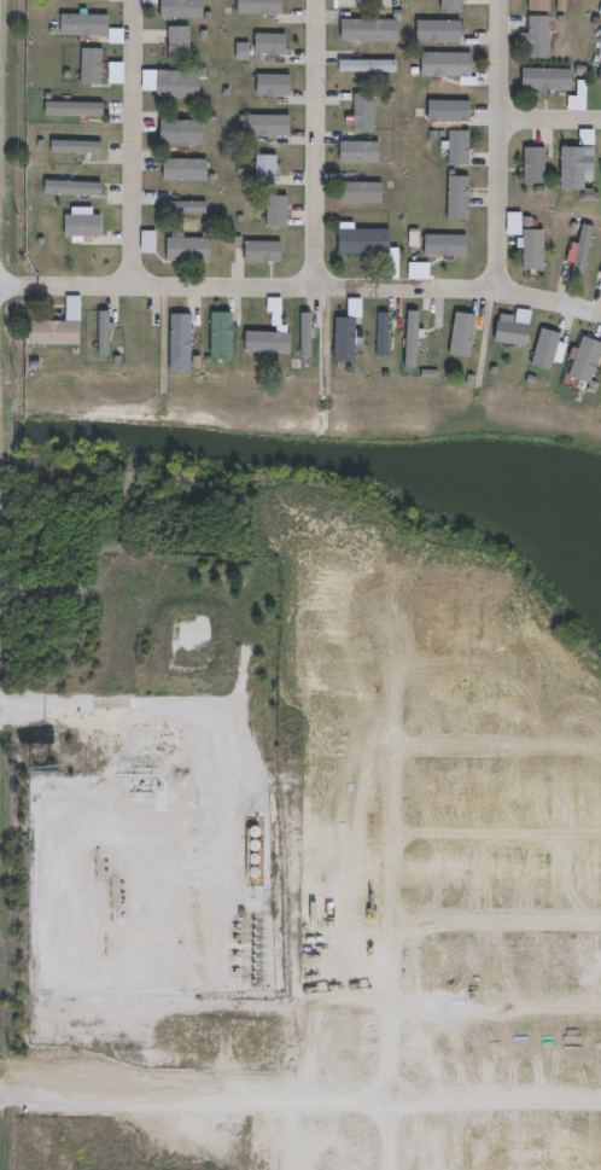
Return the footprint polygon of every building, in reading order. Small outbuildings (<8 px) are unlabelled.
[(159,17),(160,0),(203,0),(203,18),(159,17)] [(443,10),(443,0),(465,0),(465,11),(443,10)] [(531,11),(531,0),(553,0),(553,12),(531,11)] [(554,17),(553,64),(533,64),(533,47),(525,47),(525,34),(531,35),(531,33),(517,33),(518,24),(531,24),(531,17),(554,17)] [(403,21),(402,43),(344,42),(345,19),(403,21)] [(463,22),(463,43),(418,42),(419,21),(463,22)] [(286,33),(255,33),(255,54),(286,54),(286,33)] [(103,84),(103,47),(81,47),(81,84),(103,84)] [(475,77),(425,76),(426,53),(475,53),(475,77)] [(398,72),(342,72),(342,60),(398,60),(398,72)] [(577,66),(576,92),(529,91),(530,65),(577,66)] [(290,94),(232,94),(232,71),(290,71),(290,94)] [(200,75),(156,75),(156,97),(200,97),(200,75)] [(590,82),(590,110),(571,110),(571,97),(580,98),(580,81),(590,82)] [(377,132),(355,132),(356,94),(377,94),(377,132)] [(104,101),(104,116),(86,115),(86,120),(80,120),(80,115),(46,113),(46,100),(104,101)] [(473,122),(431,122),(431,100),(473,100),(473,122)] [(291,134),(247,134),(247,112),(291,112),(291,134)] [(216,118),(216,140),(158,138),(158,116),(216,118)] [(474,168),(453,168),(453,132),(474,132),(474,168)] [(104,140),(104,152),(47,151),(47,138),(104,140)] [(549,185),(529,185),(529,149),(549,149),(549,185)] [(589,149),(589,192),(565,191),(566,149),(589,149)] [(206,157),(206,179),(162,177),(163,156),(206,157)] [(474,177),(472,222),(449,221),(451,176),(474,177)] [(101,181),(100,194),(43,192),(45,179),(101,181)] [(288,193),(287,223),(266,223),(267,193),(288,193)] [(526,234),(510,235),(510,211),(526,211),(526,234)] [(101,234),(65,234),(65,213),(101,213),(101,234)] [(358,221),(358,228),(393,228),(393,248),(402,248),(402,278),(389,278),(389,263),(392,263),(393,257),(383,257),(383,261),(368,261),(368,252),(343,252),(343,221),(358,221)] [(594,226),(582,223),(570,276),(583,279),(594,226)] [(208,228),(208,258),(165,257),(165,234),(200,235),(200,228),(208,228)] [(548,229),(547,269),(526,268),(527,228),(548,229)] [(469,235),(469,257),(426,256),(427,234),(469,235)] [(280,239),(280,261),(244,260),(244,238),(280,239)] [(448,299),(447,327),(437,326),(438,313),(434,313),(434,328),(440,328),(439,343),(433,342),(432,368),(408,367),(412,310),(433,312),(434,298),(448,299)] [(111,356),(100,356),(101,310),(111,310),(111,356)] [(237,312),(235,355),(234,354),(234,361),(226,361),(226,355),(214,355),(215,312),(237,312)] [(192,370),(192,313),(169,313),(169,370),(192,370)] [(314,357),(303,357),(303,313),(314,313),(314,357)] [(391,313),(390,359),(379,357),(380,313),(391,313)] [(478,316),(472,357),(451,355),(457,313),(478,316)] [(517,318),(517,322),(533,325),(531,345),(500,340),(503,320),(509,320),(509,316),(517,318)] [(356,360),(356,317),(334,317),(334,360),(356,360)] [(83,320),(82,344),(31,343),(31,319),(83,320)] [(294,332),(294,353),(249,351),(249,330),(294,332)] [(588,332),(600,337),(600,362),(593,383),(572,374),(588,332)]
